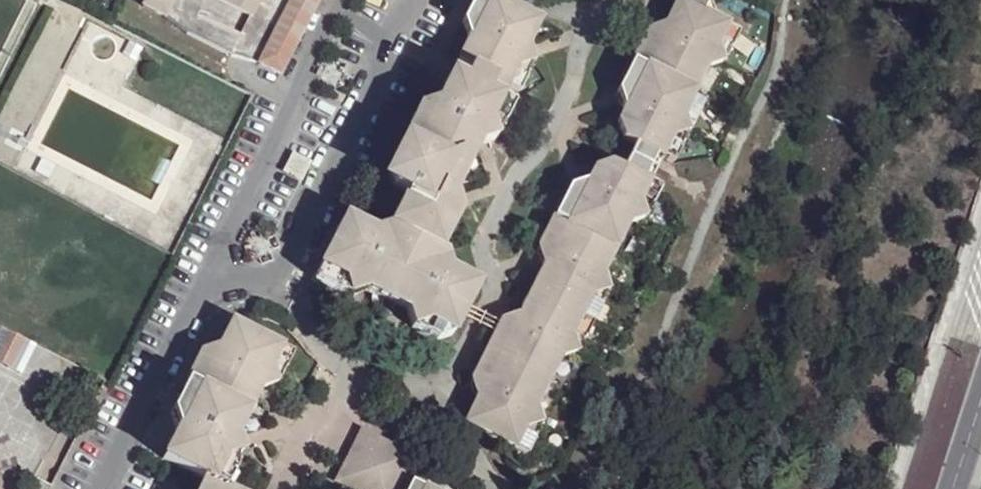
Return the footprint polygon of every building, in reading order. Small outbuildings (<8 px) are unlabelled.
[(139,9),(280,83),(321,0),(144,0),(139,9)] [(482,0),(476,0),(465,23),(470,45),(456,73),(469,80),(506,99),(518,102),(531,79),(526,58),(539,31),(482,0)] [(696,0),(686,0),(675,4),(661,33),(641,40),(614,94),(619,112),(611,128),(616,148),(629,154),(655,166),(667,172),(679,145),(677,122),(701,73),(723,65),(736,38),(709,23),(707,6),(696,0)] [(506,99),(469,80),(462,93),(500,112),(506,99)] [(462,93),(447,87),(437,113),(416,119),(390,170),(397,195),(406,202),(392,230),(367,234),(342,221),(311,284),(337,297),(361,293),(413,319),(418,340),(429,344),(452,337),(475,291),(450,276),(444,250),(458,224),(453,199),(476,152),(497,146),(510,119),(500,112),(462,93)] [(655,166),(629,154),(620,176),(643,189),(655,166)] [(620,176),(603,169),(586,175),(577,192),(560,196),(547,224),(608,254),(619,228),(643,223),(655,196),(643,189),(620,176)] [(608,254),(547,224),(534,248),(537,271),(524,296),(588,328),(601,305),(594,282),(608,254)] [(588,328),(524,296),(510,325),(490,330),(479,357),(537,389),(551,363),(575,357),(588,328)] [(294,351),(234,320),(220,348),(200,354),(188,379),(249,411),(261,385),(281,379),(294,351)] [(537,389),(479,357),(464,381),(470,405),(456,433),(518,464),(532,437),(525,414),(537,389)] [(249,411),(188,379),(174,408),(178,430),(167,455),(216,479),(227,486),(240,462),(236,437),(249,411)] [(370,431),(343,484),(352,488),(411,488),(408,487),(423,459),(370,431)] [(216,479),(211,488),(233,488),(227,486),(216,479)]
